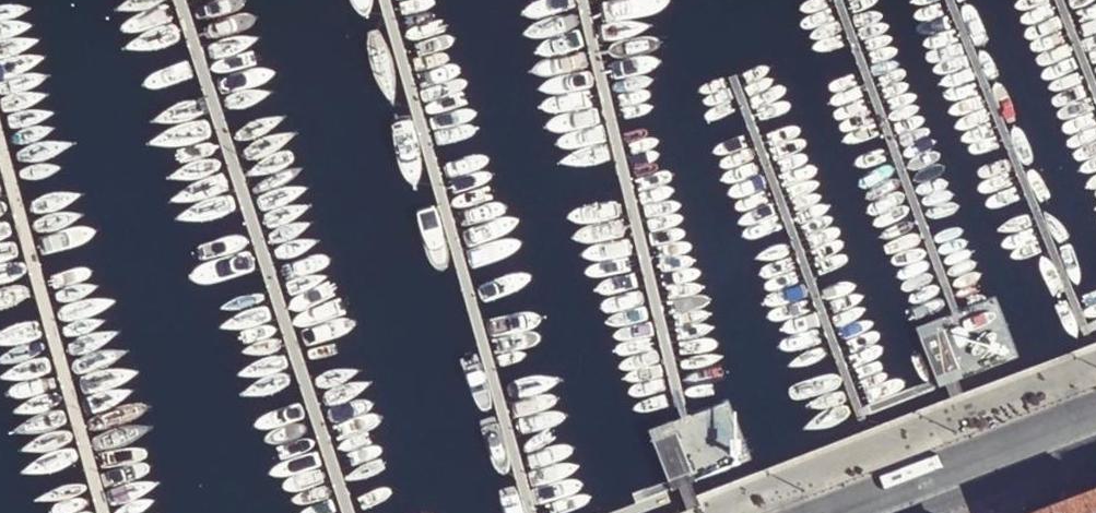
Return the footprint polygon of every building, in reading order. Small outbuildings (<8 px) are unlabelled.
[(1070,499),(1033,512),(1095,512),(1095,489),(1070,499)]
